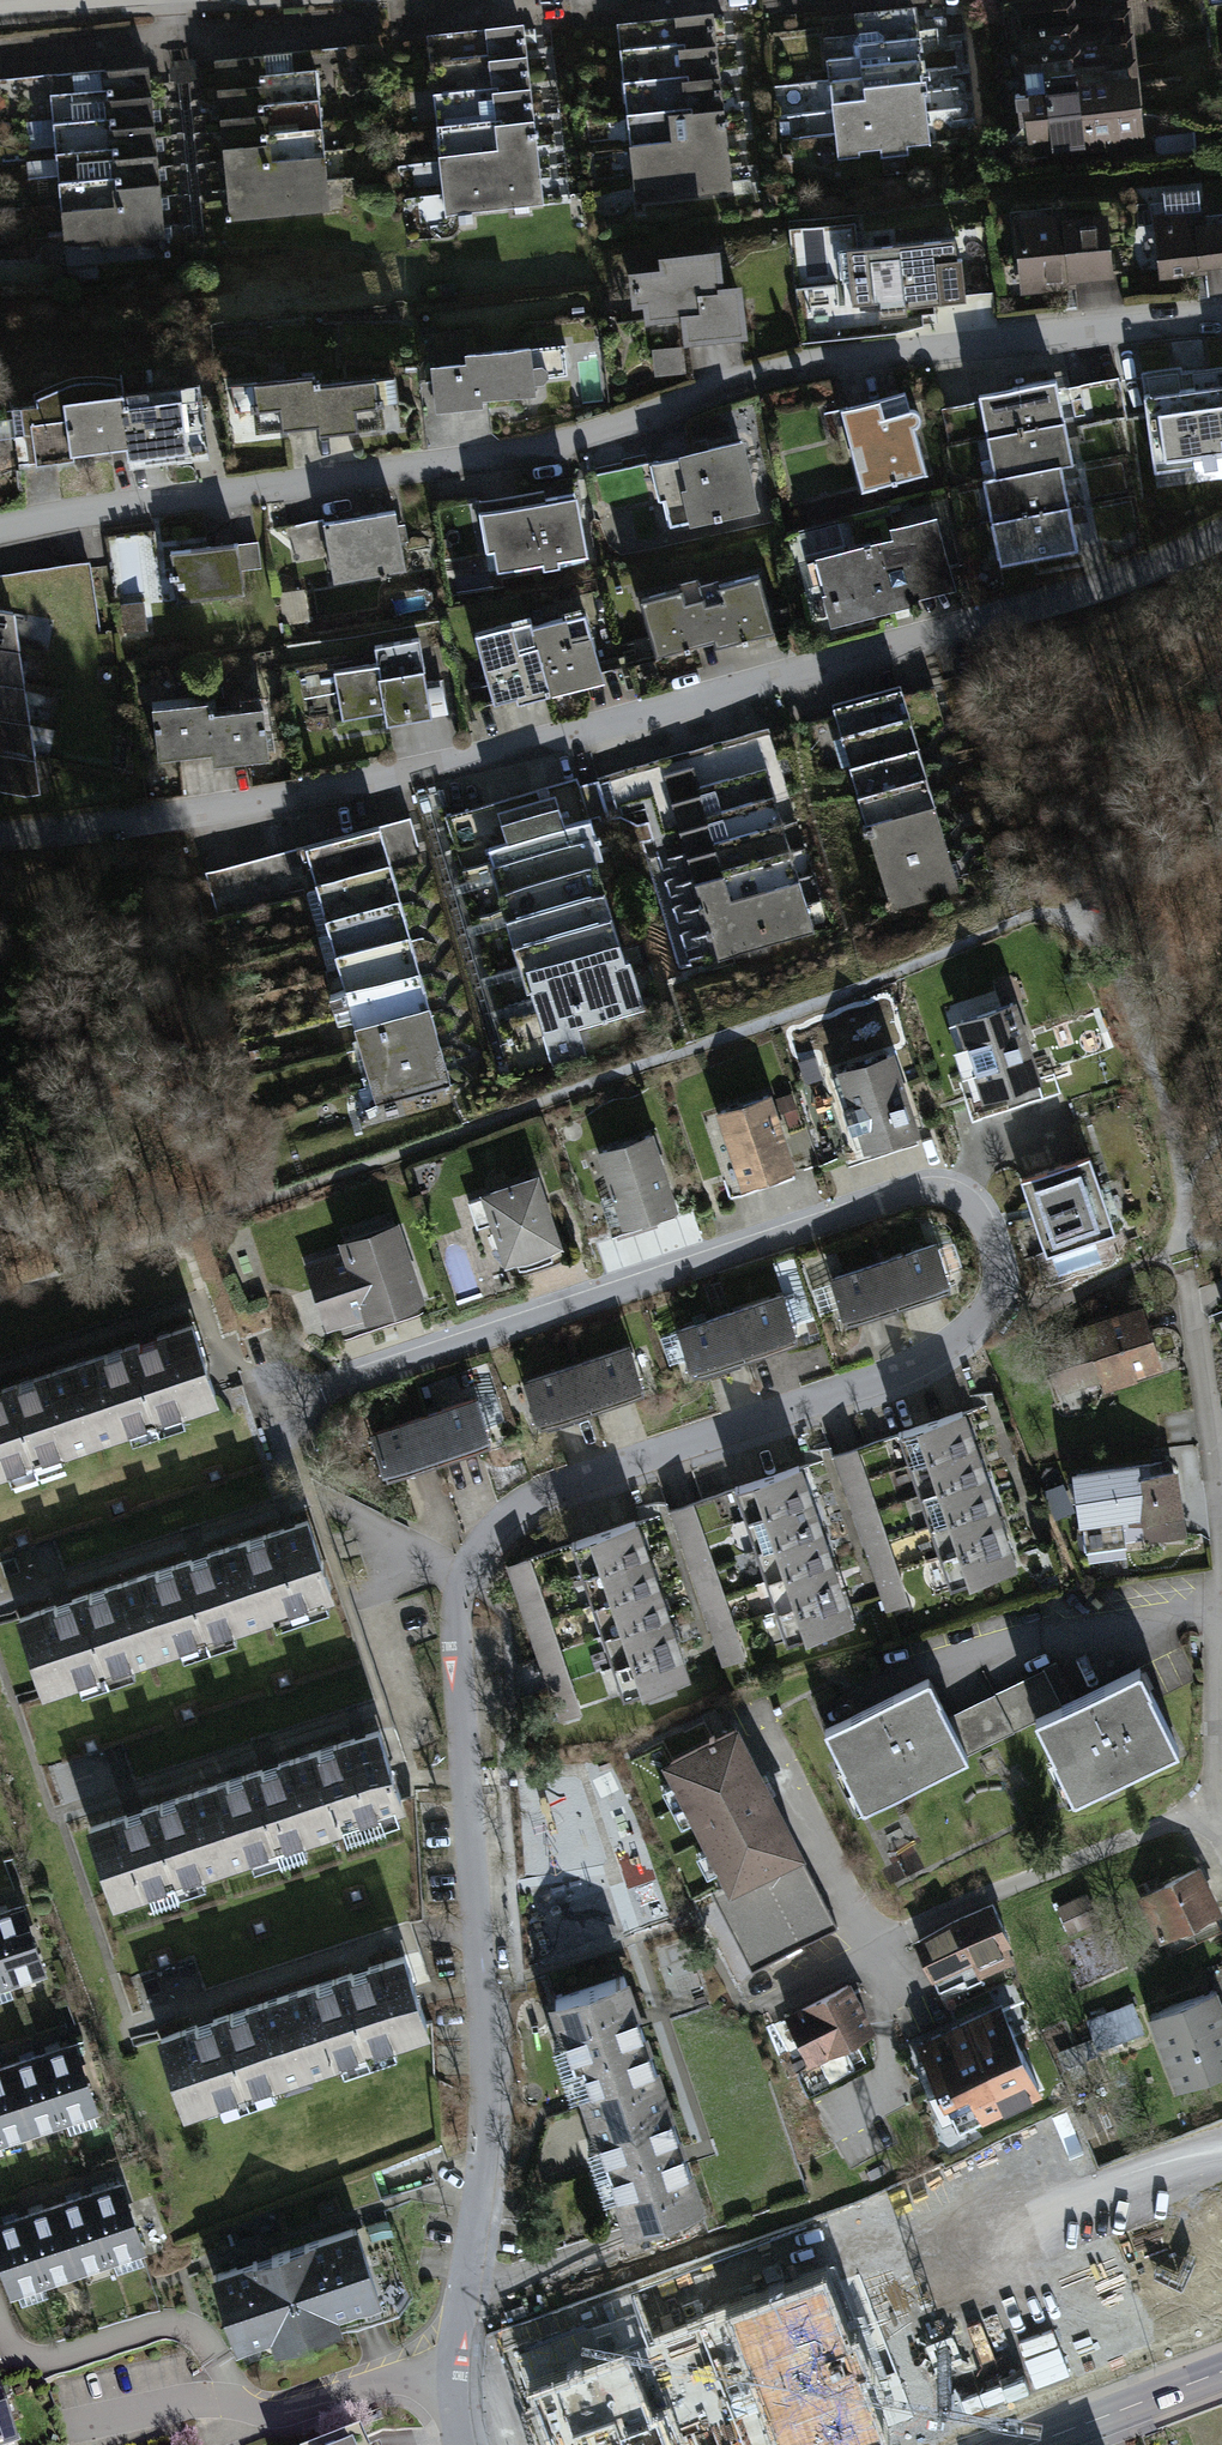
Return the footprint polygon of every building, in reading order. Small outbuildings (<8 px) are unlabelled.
[(1129,0),(1055,0),(1010,5),(1014,36),(1132,23),(1129,0)] [(829,21),(833,55),(963,40),(959,5),(829,21)] [(731,59),(726,13),(616,25),(621,71),(731,59)] [(1136,54),(1132,23),(1014,36),(1017,67),(1136,54)] [(531,74),(526,29),(429,39),(434,84),(531,74)] [(833,55),(838,90),(968,74),(963,40),(833,55)] [(1139,85),(1136,54),(1017,67),(1021,98),(1139,85)] [(317,95),(313,55),(213,66),(217,106),(317,95)] [(736,104),(731,59),(621,71),(626,117),(736,104)] [(48,80),(52,118),(153,108),(149,69),(48,80)] [(536,119),(531,74),(434,84),(439,129),(536,119)] [(838,90),(842,125),(972,109),(968,74),(838,90)] [(1143,116),(1139,85),(1021,98),(1024,129),(1143,116)] [(321,136),(317,95),(217,106),(221,146),(321,136)] [(741,150),(736,104),(626,117),(631,162),(741,150)] [(52,118),(56,156),(157,146),(153,108),(52,118)] [(842,125),(846,159),(976,144),(972,109),(842,125)] [(1146,146),(1143,116),(1024,129),(1028,160),(1146,146)] [(540,163),(536,119),(439,129),(444,174),(540,163)] [(325,176),(321,136),(221,146),(225,186),(325,176)] [(56,156),(60,195),(161,184),(157,146),(56,156)] [(746,196),(741,150),(631,162),(636,208),(746,196)] [(545,208),(540,163),(444,174),(448,218),(545,208)] [(329,216),(325,176),(225,186),(229,226),(329,216)] [(60,195),(64,233),(165,222),(161,184),(60,195)] [(1021,288),(1115,279),(1108,208),(1014,218),(1021,288)] [(1221,271),(1221,210),(1155,216),(1160,277),(1221,271)] [(64,233),(68,271),(170,260),(165,222),(64,233)] [(961,303),(955,244),(844,254),(849,309),(880,306),(881,317),(939,312),(938,305),(961,303)] [(683,348),(747,341),(742,285),(723,287),(720,253),(662,259),(664,272),(630,275),(635,327),(680,322),(683,348)] [(464,364),(431,368),(436,417),(484,411),(483,404),(541,398),(535,346),(463,354),(464,364)] [(322,426),(317,386),(316,375),(256,383),(262,434),(322,426)] [(317,386),(322,426),(323,434),(380,427),(374,379),(317,386)] [(980,395),(988,438),(1066,424),(1057,380),(980,395)] [(1177,418),(1221,480),(1221,385),(1177,418)] [(129,448),(124,404),(122,393),(64,400),(70,455),(129,448)] [(861,495),(929,477),(909,395),(840,412),(861,495)] [(124,404),(129,448),(131,460),(189,453),(182,396),(124,404)] [(977,437),(987,483),(996,481),(977,398),(942,406),(951,443),(977,437)] [(1066,424),(988,438),(996,481),(1062,469),(1074,466),(1066,424)] [(763,517),(746,441),(651,464),(670,540),(763,517)] [(1062,469),(996,481),(986,483),(994,523),(1069,508),(1062,469)] [(587,560),(576,493),(478,510),(489,576),(587,560)] [(1069,508),(994,523),(1003,569),(1078,554),(1069,508)] [(407,572),(395,509),(321,522),(333,586),(407,572)] [(959,599),(937,516),(889,528),(892,542),(807,564),(825,634),(959,599)] [(244,595),(238,546),(172,554),(177,602),(244,595)] [(758,584),(702,598),(714,645),(717,656),(772,642),(758,584)] [(658,660),(714,645),(702,598),(687,602),(684,591),(643,602),(658,660)] [(20,654),(14,612),(0,610),(0,650),(20,654)] [(587,615),(533,629),(552,702),(605,689),(587,615)] [(552,702),(533,629),(531,616),(471,631),(492,717),(552,702)] [(432,722),(418,641),(375,649),(378,666),(335,673),(343,723),(384,716),(386,730),(432,722)] [(0,650),(0,683),(25,687),(20,654),(0,650)] [(310,711),(339,705),(335,682),(305,689),(310,711)] [(0,683),(0,719),(31,725),(25,687),(0,683)] [(833,710),(842,745),(914,725),(904,690),(833,710)] [(215,757),(211,715),(210,702),(153,708),(158,763),(215,757)] [(266,710),(211,715),(215,757),(216,770),(271,764),(266,710)] [(0,719),(0,754),(36,760),(31,725),(0,719)] [(842,745),(852,780),(924,760),(914,725),(842,745)] [(769,781),(760,749),(662,777),(671,809),(769,781)] [(0,754),(0,792),(27,798),(42,796),(36,760),(0,754)] [(852,780),(862,814),(933,794),(924,760),(852,780)] [(779,812),(769,781),(671,809),(680,840),(779,812)] [(587,816),(577,782),(444,820),(454,855),(587,816)] [(862,814),(871,849),(943,829),(933,794),(862,814)] [(788,844),(779,812),(680,840),(689,872),(788,844)] [(597,851),(587,816),(454,855),(464,889),(597,851)] [(395,867),(384,826),(290,852),(301,892),(395,867)] [(943,829),(871,849),(891,918),(962,898),(943,829)] [(797,876),(788,844),(689,872),(699,904),(797,876)] [(607,885),(597,851),(464,889),(474,923),(607,885)] [(210,891),(246,889),(245,867),(209,869),(210,891)] [(406,905),(395,867),(301,892),(311,931),(406,905)] [(699,904),(717,968),(815,940),(797,876),(699,904)] [(617,920),(607,885),(474,923),(484,958),(617,920)] [(417,942),(406,905),(311,931),(320,969),(417,942)] [(627,954),(617,920),(484,958),(494,992),(627,954)] [(427,980),(417,942),(320,969),(330,1007),(427,980)] [(514,1061),(647,1023),(627,954),(494,992),(514,1061)] [(438,1017),(427,980),(330,1007),(340,1045),(438,1017)] [(1014,999),(956,1019),(984,1102),(1043,1082),(1014,999)] [(458,1092),(438,1017),(340,1045),(359,1121),(458,1092)] [(895,1050),(837,1070),(864,1148),(922,1129),(895,1050)] [(772,1097),(718,1115),(742,1184),(795,1165),(772,1097)] [(651,1129),(594,1149),(620,1224),(677,1205),(651,1129)] [(1090,1150),(1017,1172),(1041,1248),(1114,1225),(1090,1150)] [(535,1166),(476,1186),(501,1259),(560,1239),(535,1166)] [(334,1234),(338,1246),(301,1259),(324,1326),(420,1293),(393,1214),(334,1234)] [(933,1238),(880,1256),(896,1300),(948,1282),(933,1238)] [(880,1256),(828,1274),(843,1318),(896,1300),(880,1256)] [(780,1290),(728,1308),(743,1352),(795,1334),(780,1290)] [(1163,1364),(1140,1299),(1040,1334),(1063,1399),(1163,1364)] [(728,1308),(676,1325),(691,1369),(743,1352),(728,1308)] [(92,1438),(215,1397),(188,1317),(65,1358),(92,1438)] [(628,1340),(574,1359),(589,1404),(644,1385),(628,1340)] [(92,1438),(65,1358),(0,1380),(0,1469),(92,1438)] [(574,1359),(520,1377),(535,1422),(589,1404),(574,1359)] [(472,1392),(419,1410),(436,1458),(488,1440),(472,1392)] [(964,1409),(896,1430),(906,1461),(974,1440),(964,1409)] [(419,1410),(366,1428),(383,1477),(436,1458),(419,1410)] [(974,1440),(906,1461),(916,1492),(984,1471),(974,1440)] [(1176,1453),(1070,1467),(1080,1545),(1186,1531),(1176,1453)] [(800,1463),(735,1484),(745,1515),(810,1495),(800,1463)] [(984,1471),(916,1492),(925,1523),(993,1502),(984,1471)] [(810,1495),(745,1515),(755,1546),(820,1526),(810,1495)] [(993,1502),(925,1523),(935,1554),(1003,1533),(993,1502)] [(722,1668),(746,1661),(696,1503),(673,1510),(722,1668)] [(237,1629),(334,1596),(308,1520),(211,1553),(237,1629)] [(638,1520),(570,1541),(580,1572),(648,1551),(638,1520)] [(820,1526),(755,1546),(764,1577),(830,1557),(820,1526)] [(1003,1533),(935,1554),(945,1585),(1013,1563),(1003,1533)] [(648,1551),(580,1572),(590,1603),(658,1582),(648,1551)] [(139,1661),(237,1629),(211,1553),(114,1586),(139,1661)] [(830,1557),(764,1577),(774,1609),(840,1588),(830,1557)] [(559,1728),(583,1721),(533,1563),(510,1571),(559,1728)] [(658,1582),(590,1603),(600,1634),(668,1613),(658,1582)] [(42,1694),(139,1661),(114,1586),(17,1618),(42,1694)] [(840,1588),(774,1609),(784,1640),(849,1619),(840,1588)] [(668,1613),(600,1634),(609,1665),(677,1644),(668,1613)] [(677,1644),(609,1665),(619,1696),(687,1675),(677,1644)] [(1141,1666),(1035,1716),(1073,1795),(1179,1745),(1141,1666)] [(933,1678),(828,1729),(865,1806),(970,1756),(933,1678)] [(710,1885),(751,1966),(836,1923),(730,1713),(657,1750),(722,1880),(710,1885)] [(310,1838),(407,1805),(381,1730),(284,1763),(310,1838)] [(212,1870),(310,1838),(284,1763),(187,1795),(212,1870)] [(115,1903),(212,1870),(187,1795),(90,1828),(115,1903)] [(1218,1910),(1196,1866),(1140,1894),(1162,1938),(1218,1910)] [(990,1898),(912,1936),(936,1985),(1014,1947),(990,1898)] [(0,1914),(0,1992),(50,1976),(27,1905),(0,1914)] [(404,1950),(280,1991),(307,2070),(430,2028),(404,1950)] [(665,2088),(626,1976),(547,2004),(585,2115),(665,2088)] [(856,2032),(870,2026),(844,1976),(784,2006),(820,2077),(867,2054),(856,2032)] [(1147,2014),(1174,2086),(1221,2068),(1221,2004),(1216,1988),(1147,2014)] [(280,1991),(157,2033),(184,2111),(307,2070),(280,1991)] [(1086,2017),(1097,2052),(1146,2037),(1135,2002),(1086,2017)] [(1037,2089),(997,2005),(913,2046),(953,2130),(1037,2089)] [(0,2069),(0,2147),(98,2116),(76,2045),(0,2069)] [(703,2200),(665,2088),(585,2115),(624,2227),(703,2200)] [(0,2223),(0,2267),(10,2299),(146,2255),(123,2183),(0,2223)] [(353,2219),(208,2268),(233,2341),(378,2292),(353,2219)] [(0,2396),(0,2444),(16,2444),(0,2396)]
